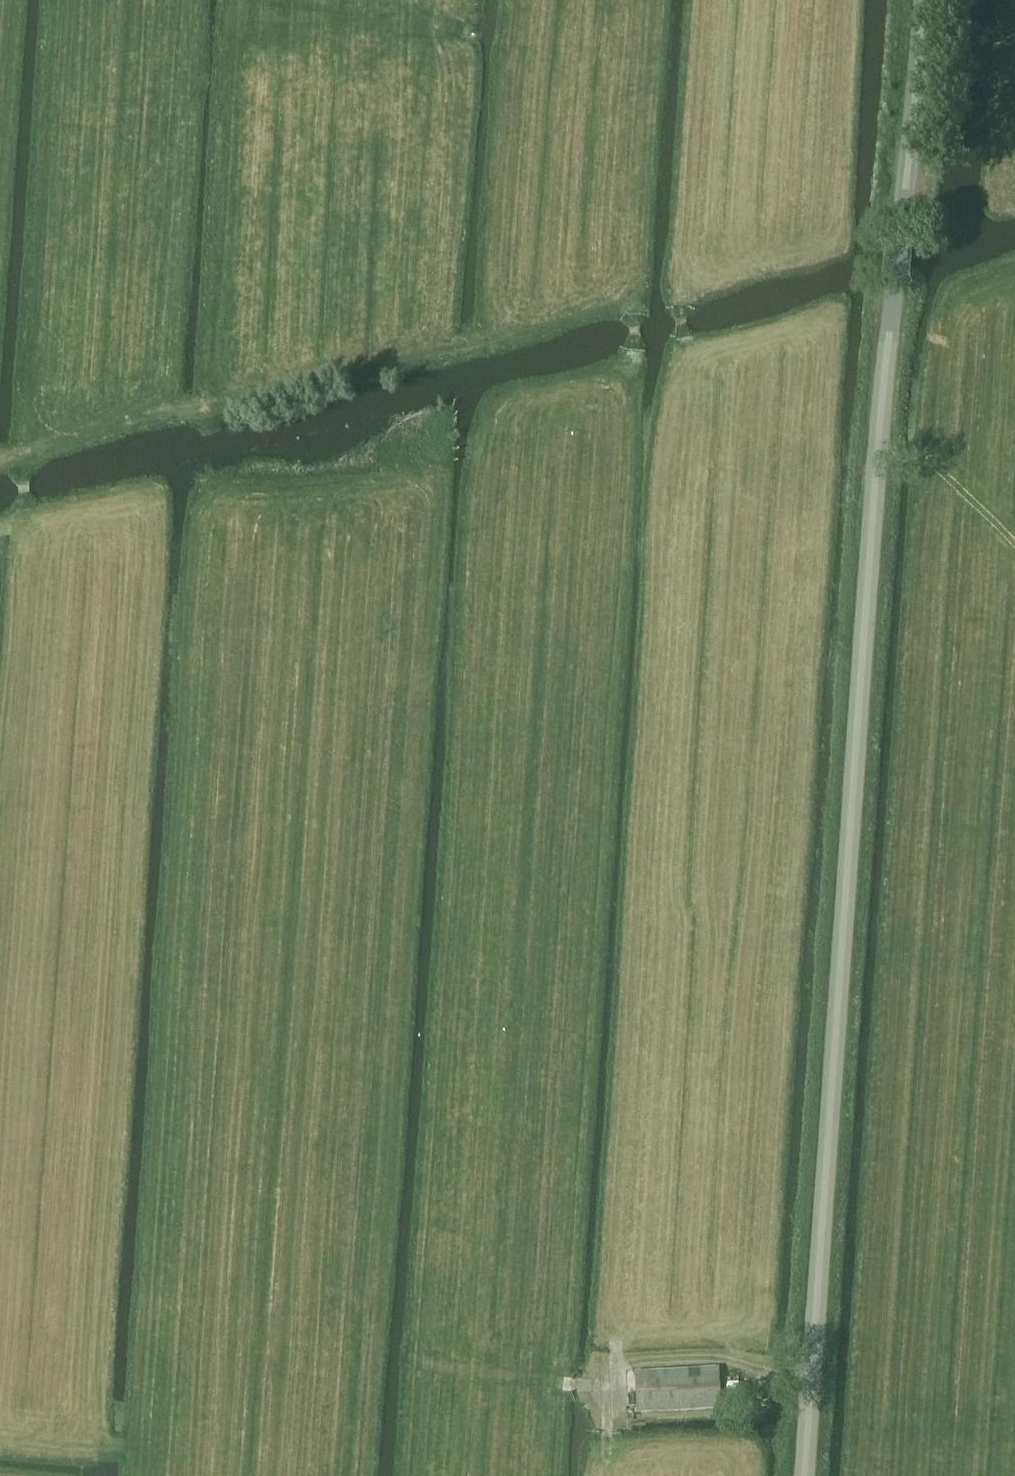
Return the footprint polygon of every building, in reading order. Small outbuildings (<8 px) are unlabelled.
[(638,1412),(721,1407),(719,1367),(636,1371),(638,1412)]
